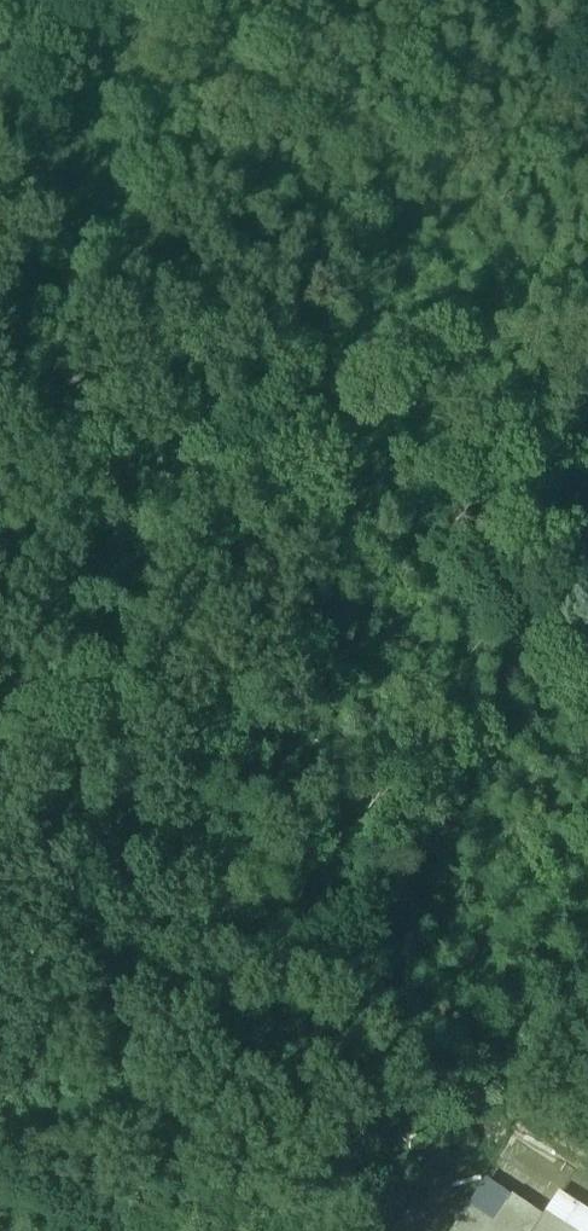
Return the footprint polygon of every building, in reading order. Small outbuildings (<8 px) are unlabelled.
[(487,1186),(458,1230),(583,1230),(587,1224),(587,1216),(557,1195),(540,1221),(487,1186)]
